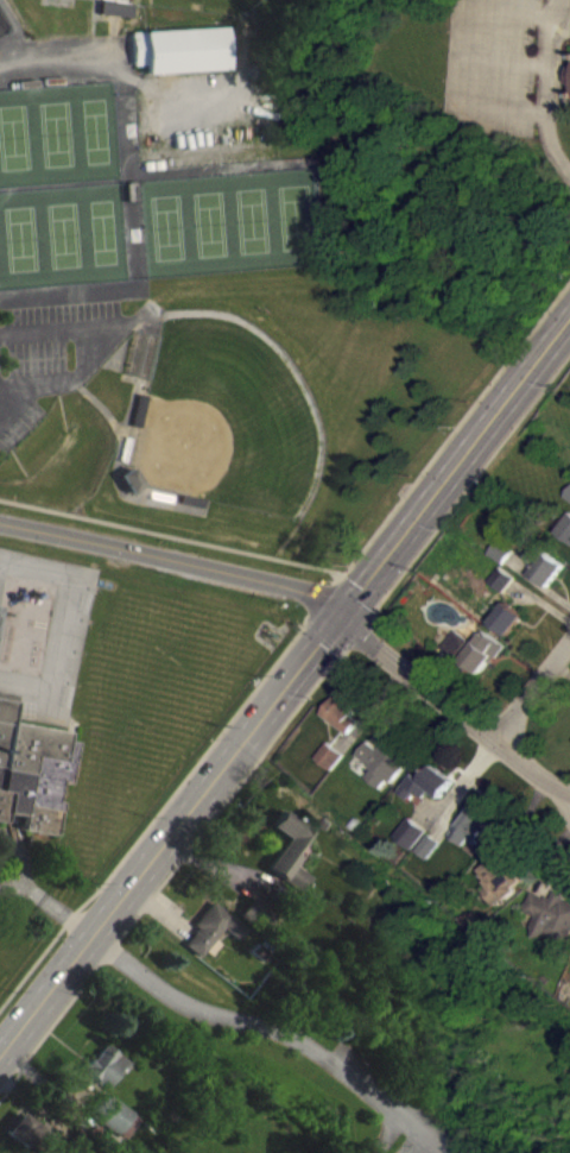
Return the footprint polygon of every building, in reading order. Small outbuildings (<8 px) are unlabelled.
[(130,11),(98,6),(96,19),(129,24),(130,11)] [(128,37),(130,71),(142,71),(143,79),(224,76),(222,33),(128,37)] [(562,494),(569,501),(569,483),(562,494)] [(556,531),(569,542),(569,512),(556,531)] [(498,538),(488,550),(504,562),(506,559),(512,550),(498,538)] [(522,557),(532,544),(534,547),(538,543),(564,563),(546,586),(530,574),(536,567),(522,557)] [(514,557),(498,546),(489,560),(504,570),(514,557)] [(514,578),(500,566),(489,580),(504,592),(508,585),(514,578)] [(506,600),(489,622),(508,635),(524,613),(506,600)] [(455,629),(442,647),(445,649),(460,660),(461,659),(479,673),(489,660),(490,661),(504,644),(484,629),(474,643),(455,629)] [(4,820),(6,811),(24,814),(20,827),(53,833),(59,800),(55,800),(59,780),(66,781),(74,742),(66,739),(68,731),(12,720),(15,694),(0,691),(0,820),(4,820)] [(336,692),(352,704),(349,707),(353,711),(349,714),(356,720),(346,735),(319,714),(336,692)] [(356,754),(367,741),(370,744),(375,748),(384,738),(394,745),(399,739),(411,749),(407,754),(410,755),(390,781),(386,779),(379,788),(366,776),(373,768),(356,754)] [(327,742),(314,757),(330,770),(343,754),(338,750),(327,742)] [(411,774),(398,790),(408,799),(413,792),(422,798),(429,788),(439,796),(452,781),(432,764),(419,781),(411,774)] [(462,845),(468,837),(475,843),(477,839),(484,844),(490,834),(486,831),(489,825),(482,819),(484,815),(470,805),(469,806),(467,806),(464,809),(466,812),(454,826),(455,826),(449,833),(462,845)] [(281,809),(270,825),(285,836),(264,867),(299,890),(310,875),(292,863),(297,856),(293,853),(311,827),(299,818),(297,820),(281,809)] [(408,818),(394,837),(412,850),(426,831),(418,825),(408,818)] [(429,834),(416,850),(426,858),(439,843),(432,837),(429,834)] [(480,871),(488,881),(484,883),(488,887),(482,893),(493,906),(502,897),(505,901),(517,890),(514,889),(524,881),(508,863),(500,870),(492,861),(480,871)] [(564,899),(569,902),(569,934),(568,939),(549,930),(544,939),(528,932),(536,915),(522,909),(532,890),(538,893),(545,896),(546,895),(552,897),(556,889),(566,894),(564,899)] [(252,896),(240,912),(266,931),(278,914),(252,896)] [(183,943),(200,957),(203,952),(202,951),(222,927),(235,938),(245,927),(210,900),(191,922),(196,926),(190,934),(183,943)] [(82,1071),(86,1066),(83,1064),(88,1057),(91,1059),(103,1042),(127,1061),(121,1069),(118,1066),(103,1086),(82,1071)] [(102,1091),(90,1108),(86,1115),(112,1133),(128,1110),(102,1091)] [(51,1133),(35,1152),(30,1152),(1,1130),(4,1128),(0,1126),(13,1110),(15,1113),(18,1110),(31,1120),(32,1119),(36,1121),(38,1119),(45,1124),(44,1127),(51,1133)]
